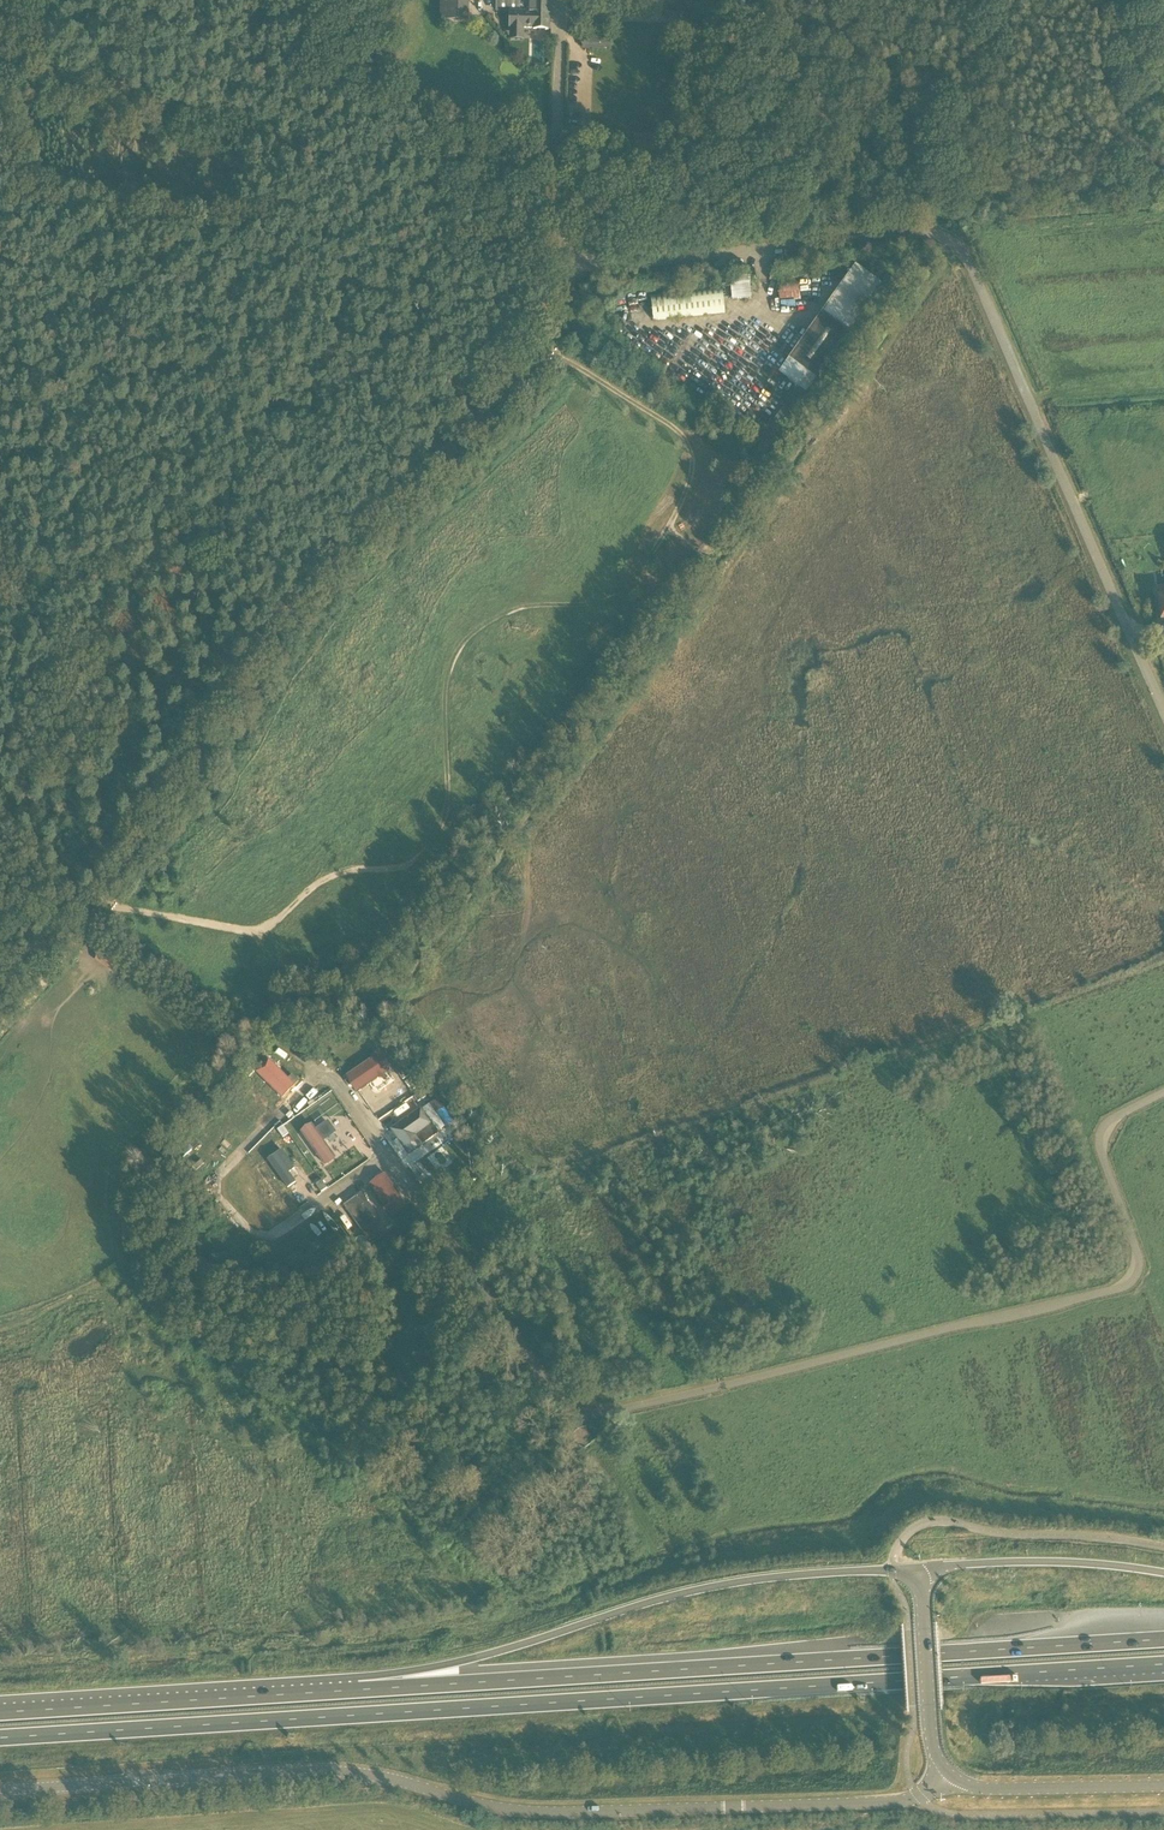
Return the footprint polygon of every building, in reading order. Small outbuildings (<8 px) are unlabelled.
[(439,20),(468,21),(469,0),(439,0),(439,20)] [(497,11),(510,12),(510,28),(534,29),(534,30),(549,30),(549,9),(547,9),(547,0),(525,0),(525,8),(519,8),(519,0),(497,0),(497,11)] [(583,48),(611,49),(611,36),(584,35),(583,48)] [(854,267),(831,300),(778,374),(805,393),(881,286),(854,267)] [(753,298),(751,278),(751,276),(731,278),(732,299),(753,298)] [(780,302),(801,299),(799,280),(778,283),(780,302)] [(722,287),(650,295),(653,321),(725,313),(722,287)] [(341,1074),(353,1091),(387,1066),(375,1049),(341,1074)] [(288,1077),(269,1059),(257,1071),(276,1089),(288,1077)] [(403,1080),(411,1075),(407,1069),(404,1071),(399,1074),(403,1080)] [(418,1102),(426,1097),(422,1091),(414,1096),(418,1102)] [(386,1120),(401,1142),(429,1122),(414,1100),(386,1120)] [(312,1125),(298,1134),(324,1170),(337,1160),(325,1145),(337,1136),(326,1123),(317,1131),(312,1125)] [(296,1169),(282,1149),(268,1159),(287,1187),(296,1181),(290,1173),(296,1169)] [(386,1175),(370,1186),(395,1223),(411,1212),(386,1175)] [(322,1192),(328,1188),(322,1180),(316,1185),(322,1192)] [(344,1205),(363,1233),(381,1221),(362,1193),(344,1205)]
